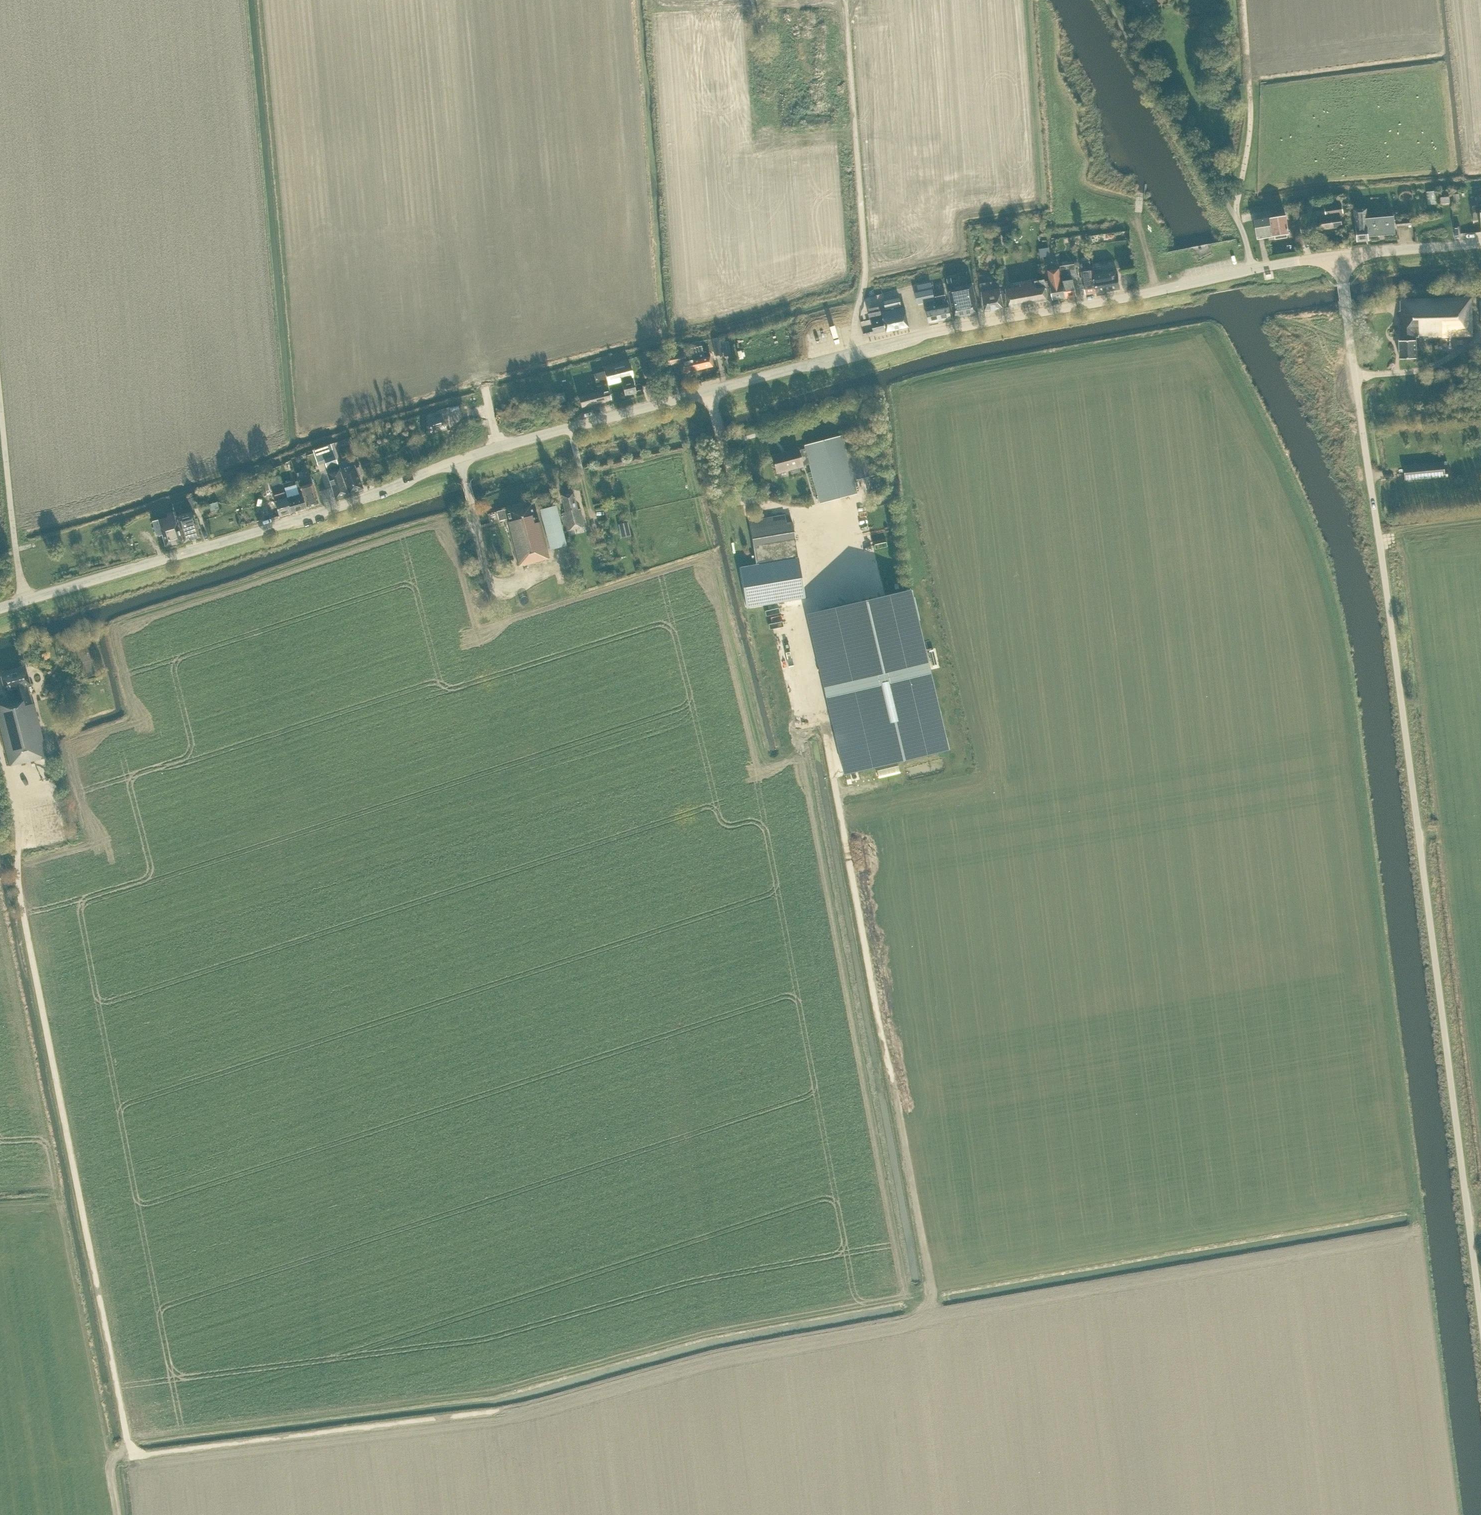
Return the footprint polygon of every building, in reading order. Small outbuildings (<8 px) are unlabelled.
[(1472,206),(1473,223),(1480,223),(1480,232),(1480,205),(1472,206)] [(1339,214),(1343,213),(1341,206),(1324,208),(1325,215),(1318,216),(1321,230),(1342,227),(1339,214)] [(1368,237),(1395,235),(1393,217),(1367,220),(1366,210),(1354,211),(1357,242),(1368,241),(1368,237)] [(1309,228),(1307,215),(1298,216),(1300,229),(1309,228)] [(1257,239),(1288,235),(1286,217),(1254,222),(1257,239)] [(1040,258),(1050,256),(1049,248),(1039,250),(1040,258)] [(1058,253),(1060,263),(1069,262),(1067,252),(1058,253)] [(1096,293),(1093,277),(1091,267),(1090,267),(1089,262),(1084,263),(1085,267),(1081,268),(1082,272),(1081,273),(1085,295),(1096,293)] [(1066,299),(1076,297),(1073,282),(1078,281),(1075,264),(1060,267),(1063,286),(1066,298),(1066,299)] [(1063,286),(1062,286),(1059,269),(1048,271),(1050,281),(1045,282),(1048,299),(1052,298),(1052,299),(1054,300),(1066,298),(1063,286)] [(1096,293),(1119,289),(1117,272),(1111,273),(1111,272),(1093,275),(1094,277),(1093,277),(1096,293)] [(1048,299),(1045,282),(1044,280),(1035,282),(1035,285),(1032,285),(1031,283),(1020,285),(1020,287),(1005,290),(1006,295),(1005,295),(1008,308),(1021,306),(1035,304),(1035,303),(1048,301),(1048,299)] [(1000,289),(994,290),(992,282),(980,284),(980,288),(981,293),(984,311),(984,312),(985,312),(1002,309),(1003,309),(1004,309),(1003,308),(1000,289)] [(954,318),(977,314),(972,287),(962,288),(963,290),(949,292),(954,318)] [(944,289),(934,291),(940,321),(951,319),(948,304),(948,301),(943,302),(942,299),(946,299),(944,289)] [(929,302),(930,307),(926,308),(929,324),(940,321),(934,291),(917,294),(919,304),(929,302)] [(901,307),(899,298),(884,302),(886,311),(901,307)] [(1472,336),(1471,300),(1470,299),(1469,298),(1400,300),(1401,311),(1399,311),(1400,328),(1400,341),(1399,341),(1399,359),(1416,359),(1416,338),(1428,337),(1472,336)] [(886,333),(909,327),(905,308),(882,314),(882,316),(881,316),(879,308),(868,310),(869,317),(870,320),(872,320),(875,333),(886,330),(886,333)] [(724,357),(730,356),(727,342),(721,343),(724,357)] [(720,345),(714,346),(715,356),(722,355),(720,345)] [(694,371),(712,367),(708,353),(702,354),(701,346),(689,349),(690,352),(691,360),(694,371)] [(694,371),(691,360),(690,352),(683,353),(666,357),(668,365),(673,364),(675,372),(680,370),(681,374),(694,371)] [(629,365),(606,371),(609,384),(621,381),(624,396),(636,393),(629,365)] [(593,375),(590,376),(589,372),(573,376),(575,381),(578,381),(582,396),(579,397),(581,407),(610,400),(603,372),(593,375)] [(564,393),(554,395),(557,404),(566,402),(564,393)] [(427,421),(430,433),(445,428),(442,417),(427,421)] [(776,473),(789,469),(791,474),(800,472),(798,467),(802,466),(802,465),(809,463),(819,503),(856,494),(841,436),(804,446),(805,449),(798,451),(798,450),(772,456),(776,473)] [(326,470),(337,466),(330,444),(313,450),(317,463),(323,461),(326,470)] [(856,480),(874,475),(867,451),(849,456),(856,480)] [(352,462),(339,467),(349,494),(362,489),(358,476),(362,475),(359,467),(355,469),(352,462)] [(1405,481),(1445,477),(1443,462),(1404,466),(1405,481)] [(335,499),(348,494),(339,470),(326,474),(335,499)] [(301,472),(296,474),(298,481),(301,480),(304,480),(301,472)] [(290,513),(285,497),(282,484),(279,476),(269,479),(269,476),(262,478),(266,491),(266,492),(271,490),(274,501),(279,517),(290,513)] [(301,480),(298,481),(300,490),(301,490),(306,508),(318,504),(311,483),(303,486),(301,480)] [(285,488),(284,488),(287,497),(285,497),(290,513),(306,508),(301,492),(298,493),(298,491),(296,485),(294,485),(285,488)] [(566,531),(584,527),(580,509),(577,510),(573,492),(560,495),(565,513),(562,513),(566,531)] [(191,510),(200,507),(197,497),(188,499),(191,510)] [(548,558),(547,553),(533,502),(503,510),(497,512),(499,520),(505,519),(518,566),(548,558)] [(549,549),(565,545),(555,507),(539,511),(549,549)] [(181,542),(182,541),(181,541),(178,530),(173,512),(166,514),(167,517),(152,522),(155,533),(160,535),(162,535),(165,546),(166,546),(181,542)] [(183,542),(199,537),(197,529),(199,528),(196,519),(194,520),(192,512),(176,516),(183,542)] [(749,521),(756,565),(739,567),(746,608),(804,598),(791,521),(786,522),(784,514),(749,521)] [(631,537),(627,524),(618,526),(621,539),(631,537)] [(909,590),(820,611),(857,772),(946,751),(909,590)] [(46,756),(33,704),(32,704),(29,695),(28,695),(26,686),(30,685),(26,670),(1,677),(4,691),(5,691),(7,701),(0,703),(0,734),(8,766),(46,756)]
